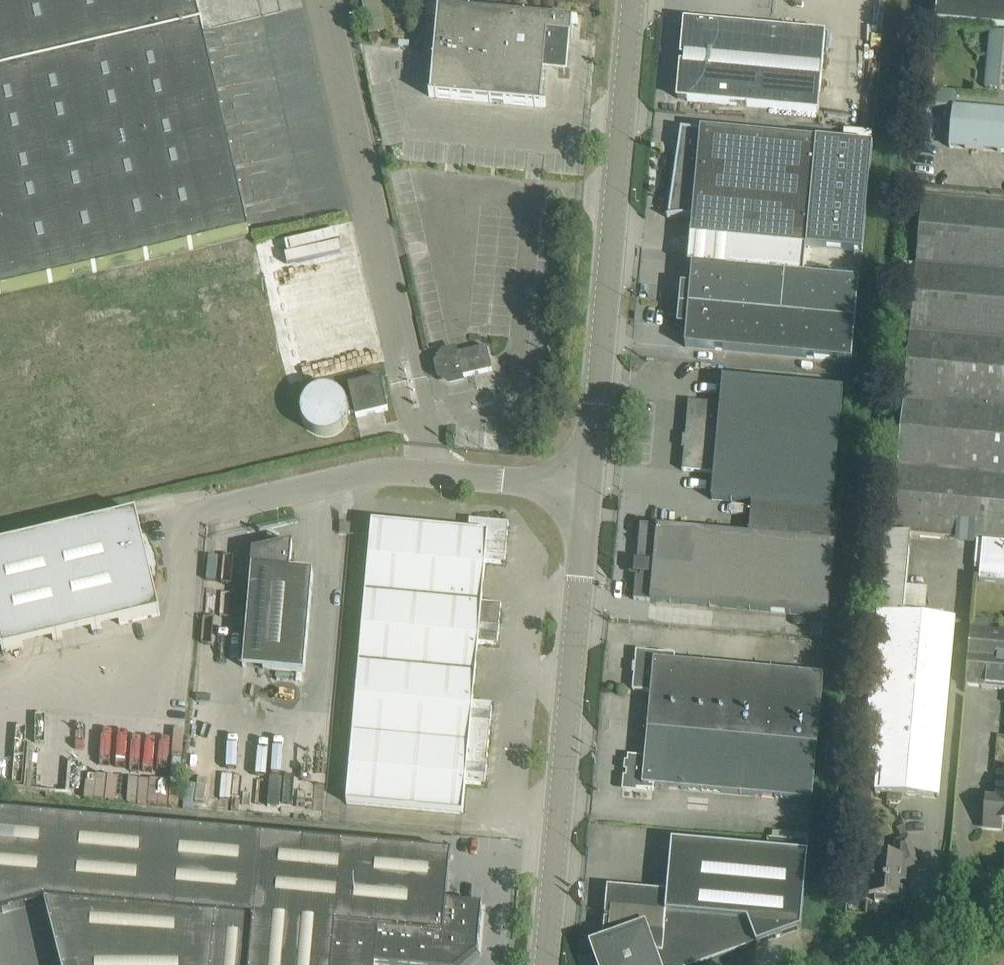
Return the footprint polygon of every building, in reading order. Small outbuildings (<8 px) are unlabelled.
[(230,240),(249,236),(195,0),(0,0),(0,294),(230,240)] [(935,21),(1003,28),(1003,0),(937,0),(935,21)] [(439,9),(431,96),(541,106),(545,61),(549,61),(553,60),(556,58),(559,55),(562,52),(563,49),(564,45),(565,41),(564,37),(571,37),(573,22),(558,20),(439,9)] [(825,33),(714,23),(694,21),(694,22),(684,21),(683,38),(681,38),(679,56),(684,56),(683,64),(678,63),(677,81),(679,81),(677,98),(687,99),(687,100),(818,112),(825,33)] [(992,30),(989,72),(986,72),(984,87),(1000,88),(1000,89),(1003,89),(1003,31),(992,30)] [(921,103),(954,106),(955,91),(923,88),(921,103)] [(1003,152),(1003,110),(954,106),(951,148),(1003,152)] [(673,180),(669,213),(670,213),(670,212),(693,214),(693,217),(710,218),(708,238),(691,236),(691,237),(690,240),(707,242),(706,261),(689,260),(688,265),(692,265),(712,267),(729,269),(804,276),(806,248),(861,253),(871,145),(816,141),(738,133),(718,131),(718,133),(701,132),(701,135),(683,133),(681,151),(675,151),(673,168),(679,169),(678,181),(673,180)] [(911,333),(1003,341),(1003,204),(923,196),(911,333)] [(681,288),(679,305),(855,321),(859,281),(804,276),(729,269),(712,267),(692,265),(690,285),(685,285),(684,288),(681,288)] [(679,305),(677,322),(681,323),(681,326),(687,327),(685,347),(705,348),(851,362),(855,321),(679,305)] [(982,541),(1003,543),(1003,341),(911,333),(893,533),(909,535),(982,541)] [(457,355),(457,353),(444,356),(439,365),(442,375),(450,380),(491,370),(485,348),(457,355)] [(379,378),(347,386),(355,417),(387,409),(379,378)] [(682,470),(713,473),(711,499),(753,503),(750,533),(834,539),(836,510),(832,510),(843,389),(722,378),(720,404),(688,401),(682,470)] [(155,595),(158,585),(159,576),(159,568),(156,558),(153,550),(148,543),(141,536),(136,515),(0,548),(0,642),(2,652),(160,615),(155,595)] [(492,704),(472,703),(478,643),(497,645),(501,605),(481,603),(485,562),(505,564),(508,523),(469,520),(468,531),(372,522),(346,803),(462,813),(465,783),(485,785),(492,704)] [(351,523),(340,522),(339,533),(350,534),(351,523)] [(834,539),(750,533),(640,524),(637,557),(642,557),(642,560),(635,560),(634,573),(641,574),(641,576),(636,576),(634,599),(827,616),(834,539)] [(909,535),(893,533),(883,532),(871,674),(885,675),(875,792),(888,793),(887,802),(898,803),(902,799),(902,795),(939,798),(954,621),(902,616),(909,535)] [(982,541),(978,581),(1003,583),(1003,543),(982,541)] [(304,672),(311,591),(313,571),(290,569),(292,542),(253,551),(243,667),(304,672)] [(971,629),(965,686),(1003,689),(1003,632),(971,629)] [(812,801),(823,674),(674,661),(675,654),(637,651),(633,690),(651,691),(644,757),(628,755),(625,788),(653,790),(654,786),(812,801)] [(999,772),(996,799),(986,798),(984,827),(1001,828),(1001,821),(1003,821),(1003,773),(999,772)] [(89,793),(109,792),(108,774),(88,775),(89,793)] [(446,903),(450,854),(0,814),(0,912),(45,900),(63,964),(375,964),(378,930),(443,936),(446,903)] [(902,887),(899,886),(901,870),(918,864),(908,838),(896,842),(895,855),(870,853),(866,894),(876,895),(875,900),(900,903),(902,887)] [(790,841),(770,839),(769,851),(672,842),(668,892),(607,887),(605,908),(610,908),(608,927),(604,926),(602,946),(596,948),(602,964),(694,964),(756,943),(756,944),(800,928),(808,842),(790,841)] [(375,964),(463,964),(478,953),(482,906),(446,903),(443,936),(378,930),(375,964)]
